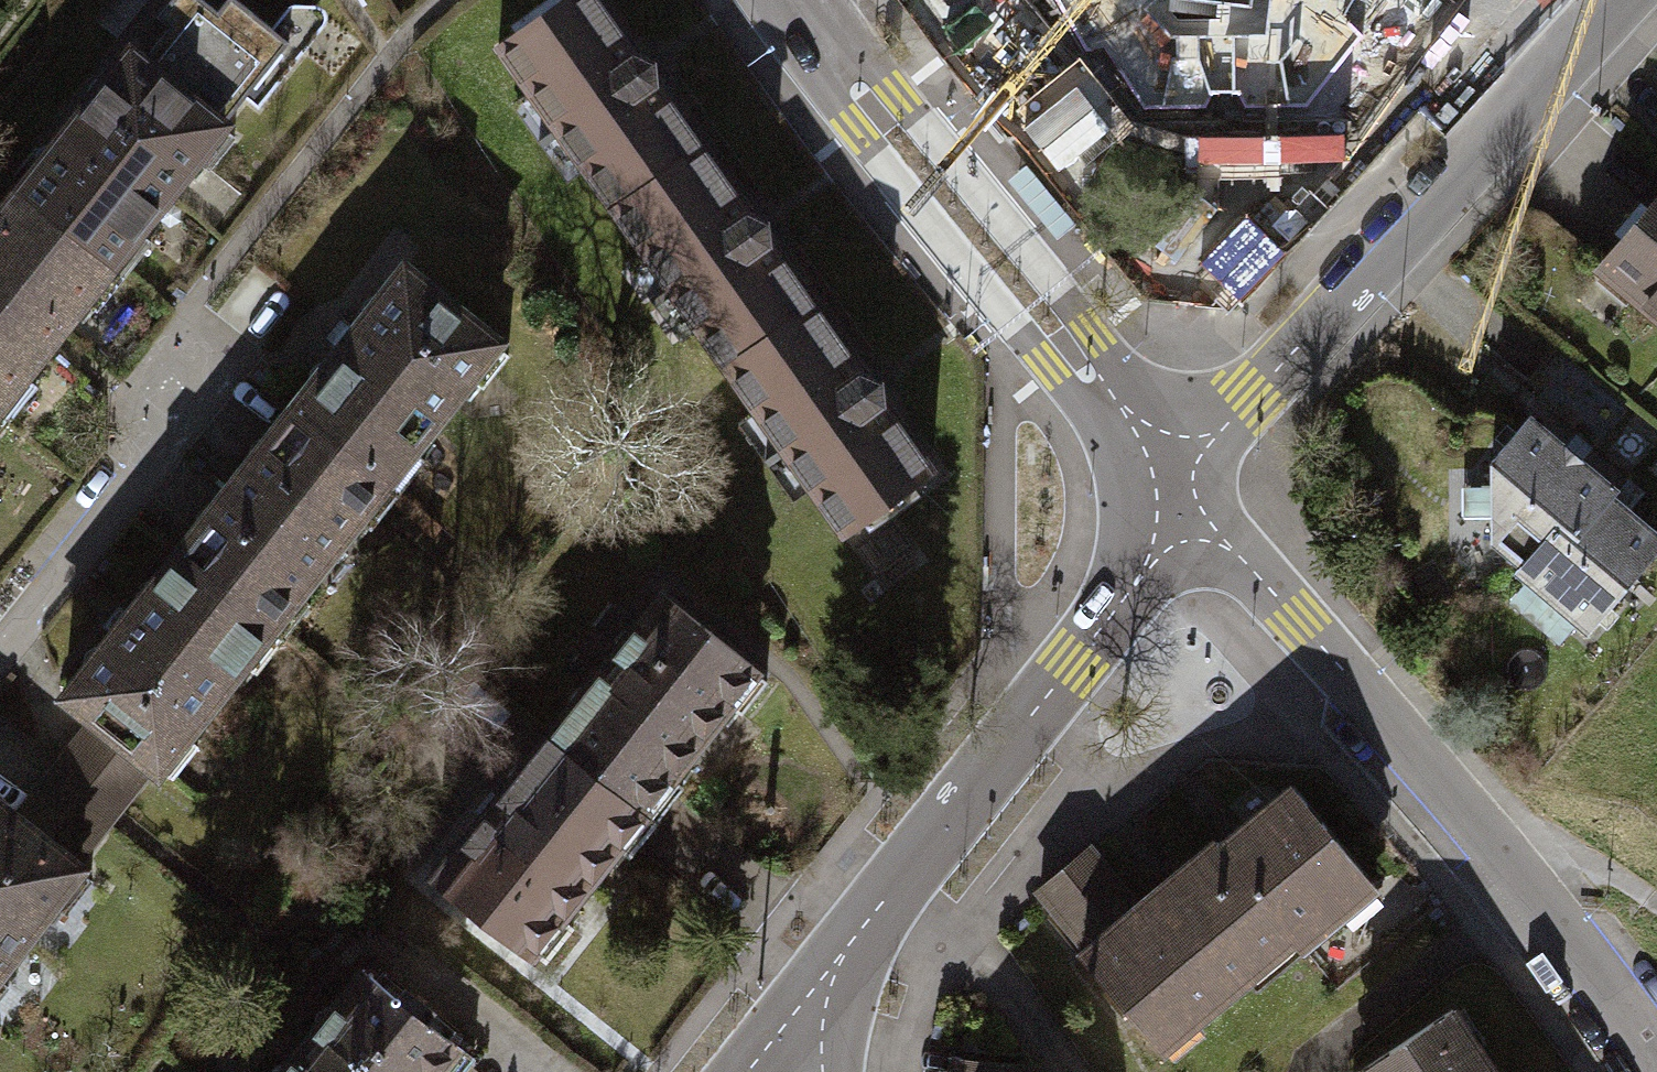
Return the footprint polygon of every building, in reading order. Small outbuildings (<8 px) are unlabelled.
[(9,191),(115,274),(142,240),(130,231),(188,158),(200,167),(225,135),(211,124),(235,95),(249,105),(314,23),(317,16),(314,8),(308,4),(287,4),(280,6),(275,11),(262,28),(233,5),(220,20),(195,0),(161,0),(147,16),(159,26),(154,33),(134,59),(120,48),(9,191)] [(94,19),(116,34),(145,0),(109,0),(94,19)] [(607,207),(691,147),(641,76),(642,62),(627,56),(587,0),(555,0),(492,45),(607,207)] [(1087,50),(1103,46),(1144,108),(1203,108),(1210,94),(1240,93),(1246,107),(1306,105),(1362,35),(1344,16),(1353,0),(1057,0),(1087,50)] [(739,215),(691,147),(607,207),(720,366),(805,307),(755,237),(756,220),(739,215)] [(115,274),(9,191),(0,202),(0,417),(2,418),(29,384),(17,375),(47,338),(76,300),(87,310),(115,274)] [(1598,266),(1656,314),(1656,194),(1598,266)] [(282,408),(388,492),(416,457),(404,447),(461,375),(474,385),(499,353),(485,342),(488,338),(395,265),(282,408)] [(852,374),(805,307),(720,366),(834,527),(919,467),(869,397),(867,379),(852,374)] [(388,492),(282,408),(168,552),(275,636),(301,603),(288,593),(349,516),(361,526),(388,492)] [(1483,459),(1482,537),(1513,563),(1549,520),(1568,536),(1605,493),(1609,487),(1521,414),(1483,459)] [(1513,563),(1507,571),(1579,631),(1656,539),(1656,537),(1605,493),(1568,536),(1549,520),(1513,563)] [(275,636),(168,552),(55,694),(88,720),(142,763),(149,768),(151,765),(164,775),(188,746),(174,735),(234,659),(248,670),(275,636)] [(541,737),(647,819),(650,814),(673,785),(662,776),(721,701),(736,713),(760,682),(746,671),(749,667),(653,593),(619,637),(541,737)] [(88,720),(50,768),(104,811),(142,763),(88,720)] [(647,819),(541,737),(429,881),(520,950),(524,945),(538,956),(562,925),(550,915),(607,842),(621,852),(647,819)] [(65,859),(104,811),(50,768),(11,816),(65,859)] [(1220,847),(1294,936),(1301,944),(1374,883),(1293,786),(1220,847)] [(65,859),(11,816),(0,808),(0,960),(46,902),(59,912),(84,881),(70,869),(73,865),(65,859)] [(1294,936),(1220,847),(1216,842),(1138,907),(1088,949),(1082,954),(1160,1048),(1294,936)] [(1088,847),(1038,889),(1088,949),(1138,907),(1088,847)] [(274,1071),(449,1071),(464,1052),(356,968),(274,1071)] [(1458,994),(1346,1068),(1349,1071),(1509,1071),(1458,994)]
